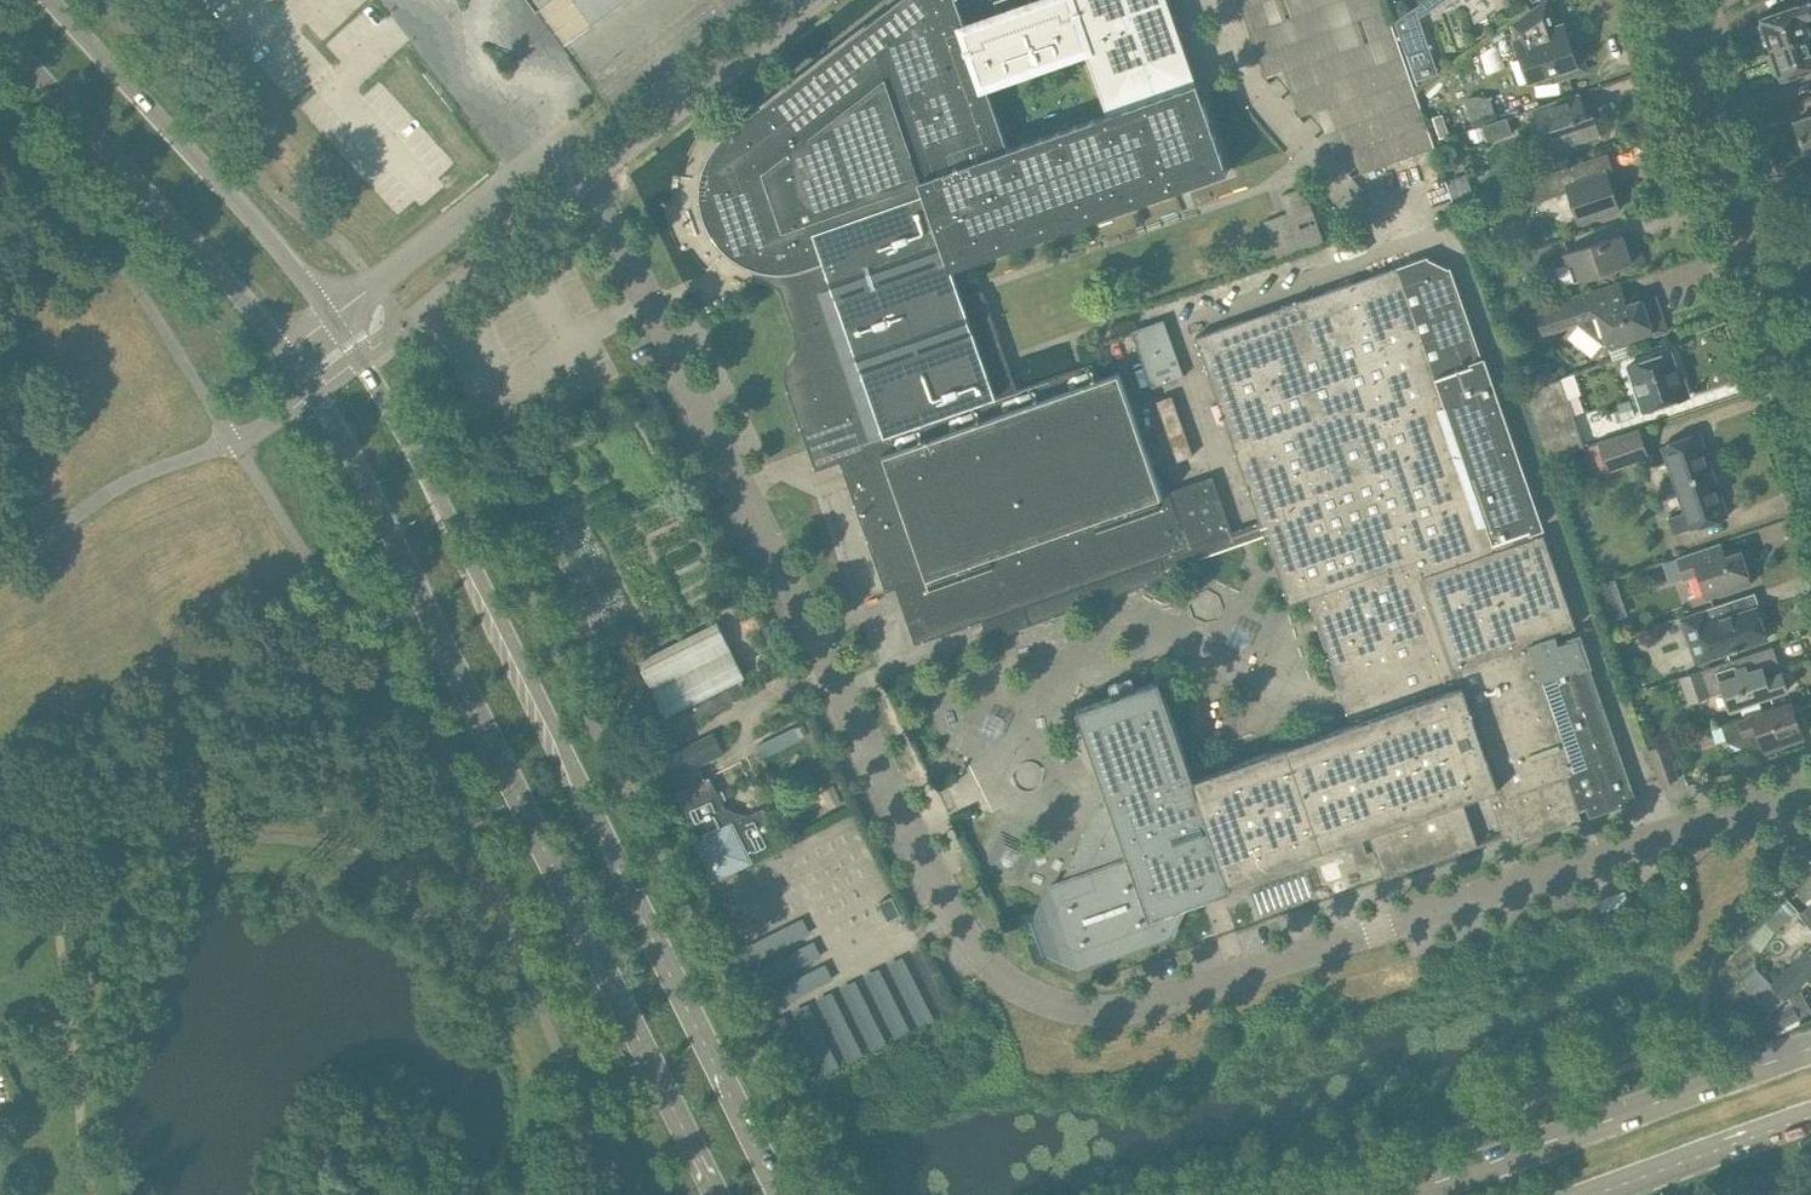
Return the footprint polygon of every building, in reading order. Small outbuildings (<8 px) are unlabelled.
[(564,46),(626,0),(530,0),(564,46)] [(924,188),(952,269),(1205,180),(1208,189),(1231,181),(1204,102),(1206,101),(1171,0),(1052,0),(1033,6),(1031,0),(997,0),(994,1),(1000,18),(967,29),(956,0),(899,0),(730,131),(717,144),(715,142),(714,143),(716,145),(713,150),(708,162),(702,178),(700,178),(699,180),(702,180),(702,198),(706,216),(714,234),(726,248),(724,251),(726,252),(727,250),(742,260),(759,267),(777,268),(790,267),(807,263),(822,258),(811,227),(924,188)] [(1396,21),(1404,42),(1407,51),(1408,54),(1429,47),(1419,17),(1445,0),(1424,0),(1396,21)] [(1547,0),(1544,0),(1512,22),(1518,38),(1515,39),(1521,58),(1514,60),(1521,83),(1555,72),(1557,80),(1588,70),(1579,45),(1572,47),(1564,23),(1556,25),(1547,0)] [(1810,35),(1810,0),(1800,0),(1803,4),(1783,10),(1760,17),(1770,49),(1810,35)] [(1770,49),(1781,80),(1804,72),(1810,70),(1810,35),(1770,49)] [(1556,100),(1535,107),(1544,136),(1552,134),(1557,150),(1564,147),(1578,143),(1601,135),(1594,112),(1587,114),(1579,92),(1556,100)] [(1490,94),(1477,94),(1465,98),(1472,122),(1497,114),(1490,94)] [(1795,121),(1806,154),(1810,153),(1810,116),(1795,121)] [(1513,132),(1508,117),(1482,125),(1487,141),(1513,132)] [(1613,170),(1607,152),(1531,178),(1538,200),(1568,191),(1578,224),(1620,209),(1607,172),(1613,170)] [(1464,175),(1446,181),(1454,203),(1472,197),(1464,175)] [(1305,186),(1282,194),(1289,213),(1265,222),(1278,258),(1324,241),(1305,186)] [(962,296),(952,269),(924,188),(811,227),(822,258),(807,263),(790,267),(777,268),(759,267),(756,279),(765,281),(768,282),(771,283),(774,284),(776,286),(778,288),(780,291),(781,293),(782,296),(793,327),(794,331),(795,335),(795,339),(795,342),(794,346),(793,350),(792,354),(788,360),(787,364),(786,367),(785,371),(785,375),(785,378),(785,382),(786,386),(816,470),(841,461),(886,591),(905,585),(913,606),(903,609),(915,644),(982,620),(988,639),(1167,577),(1164,571),(1265,535),(1260,522),(1233,531),(1213,475),(1160,494),(1118,374),(1098,381),(1092,363),(1018,389),(982,289),(962,296)] [(1566,237),(1528,250),(1534,269),(1568,257),(1576,280),(1617,267),(1619,271),(1631,266),(1644,262),(1637,240),(1625,244),(1622,234),(1599,242),(1571,251),(1566,237)] [(1429,258),(1428,256),(1196,337),(1260,522),(1265,535),(1289,604),(1308,598),(1338,685),(1347,682),(1360,720),(1194,778),(1159,680),(1077,709),(1113,813),(1100,817),(1094,830),(1087,827),(1076,851),(1083,873),(1050,885),(1034,917),(1047,952),(1078,967),(1171,935),(1186,905),(1232,888),(1229,881),(1369,833),(1385,878),(1478,846),(1462,800),(1488,791),(1504,837),(1510,834),(1513,844),(1582,820),(1579,810),(1587,808),(1590,817),(1637,801),(1580,637),(1559,644),(1556,634),(1576,627),(1544,534),(1516,543),(1515,540),(1543,530),(1451,266),(1448,267),(1429,258)] [(1626,298),(1620,281),(1576,296),(1545,306),(1534,310),(1535,312),(1541,333),(1576,322),(1604,345),(1610,343),(1611,346),(1654,332),(1655,335),(1667,331),(1656,298),(1644,302),(1642,299),(1640,299),(1639,294),(1626,298)] [(1535,312),(1516,318),(1523,342),(1542,336),(1541,333),(1535,312)] [(1184,375),(1164,318),(1133,329),(1152,386),(1184,375)] [(1680,379),(1670,351),(1628,366),(1643,412),(1689,396),(1683,378),(1680,379)] [(1561,378),(1524,390),(1548,459),(1584,447),(1568,397),(1580,393),(1574,374),(1561,378)] [(1190,444),(1172,395),(1157,400),(1174,450),(1190,444)] [(1619,408),(1613,410),(1617,421),(1634,415),(1629,399),(1617,403),(1619,408)] [(1650,458),(1640,428),(1601,441),(1611,472),(1650,458)] [(1676,441),(1663,446),(1685,512),(1669,518),(1675,534),(1691,528),(1705,523),(1728,515),(1699,433),(1676,441)] [(1726,556),(1721,542),(1679,556),(1686,578),(1699,574),(1707,598),(1752,583),(1741,551),(1726,556)] [(1615,578),(1592,586),(1604,623),(1627,614),(1615,578)] [(1702,662),(1709,659),(1768,638),(1762,622),(1765,621),(1759,605),(1735,614),(1730,601),(1685,616),(1702,662)] [(746,677),(717,621),(639,660),(667,717),(687,707),(695,723),(729,706),(728,704),(748,693),(741,679),(746,677)] [(1724,690),(1730,708),(1788,689),(1788,687),(1789,686),(1790,684),(1790,682),(1790,679),(1789,677),(1787,676),(1785,675),(1784,675),(1783,673),(1777,675),(1773,664),(1779,662),(1773,646),(1683,676),(1692,703),(1711,697),(1710,694),(1724,690)] [(1807,746),(1792,701),(1722,724),(1727,740),(1757,731),(1767,759),(1807,746)] [(724,753),(714,732),(655,762),(665,782),(724,753)] [(1679,776),(1667,742),(1649,749),(1661,783),(1679,776)] [(710,776),(677,792),(700,839),(695,841),(714,879),(752,860),(750,855),(782,839),(766,806),(750,814),(748,815),(726,808),(710,776)] [(833,784),(823,790),(831,807),(842,802),(833,784)] [(1625,890),(1597,899),(1601,911),(1629,902),(1625,890)] [(1788,898),(1764,920),(1775,931),(1798,909),(1788,898)] [(1801,913),(1810,925),(1810,904),(1801,913)] [(749,942),(813,1075),(891,1038),(890,1035),(938,1013),(938,1014),(951,1008),(935,974),(919,981),(914,972),(930,965),(920,945),(835,985),(803,916),(749,942)] [(1810,948),(1795,962),(1772,983),(1756,967),(1741,981),(1771,1012),(1810,974),(1810,949),(1810,948)] [(1793,1004),(1769,1016),(1776,1030),(1788,1024),(1800,1018),(1793,1004)] [(1767,1016),(1749,1024),(1755,1038),(1773,1029),(1767,1016)]
